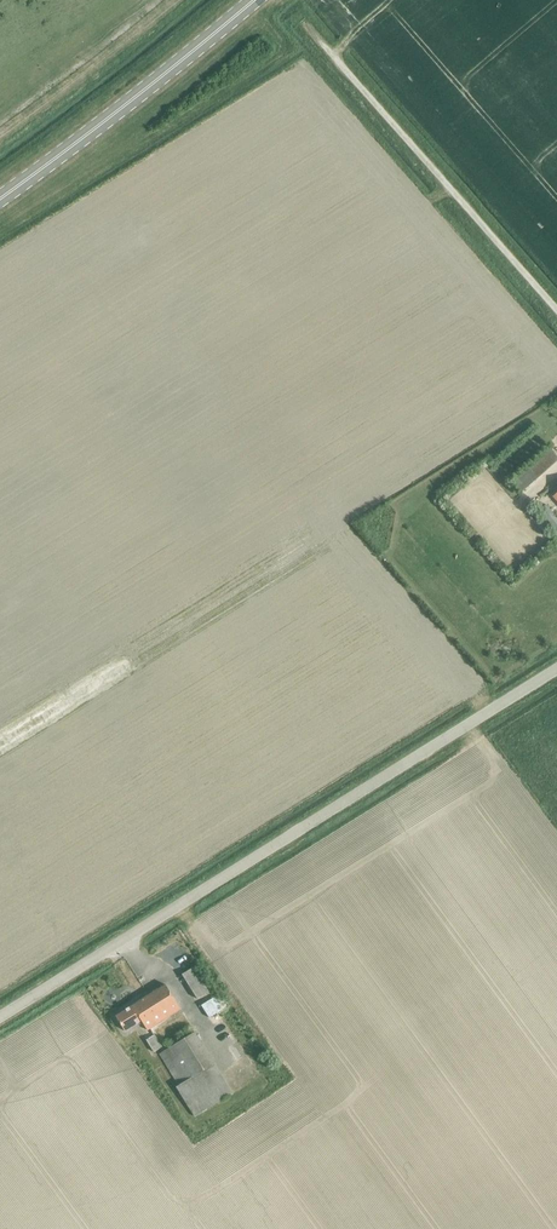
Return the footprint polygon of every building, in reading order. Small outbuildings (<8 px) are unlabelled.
[(522,492),(556,461),(556,457),(550,449),(513,482),(522,492)] [(182,974),(197,999),(209,992),(193,967),(182,974)] [(141,1021),(147,1030),(181,1009),(165,985),(115,1016),(125,1031),(141,1021)] [(200,1004),(208,1017),(225,1007),(218,994),(200,1004)] [(213,1064),(194,1032),(155,1054),(176,1086),(213,1064)] [(146,1040),(154,1052),(162,1047),(155,1035),(146,1040)] [(232,1094),(213,1064),(176,1086),(175,1087),(194,1117),(232,1094)]
